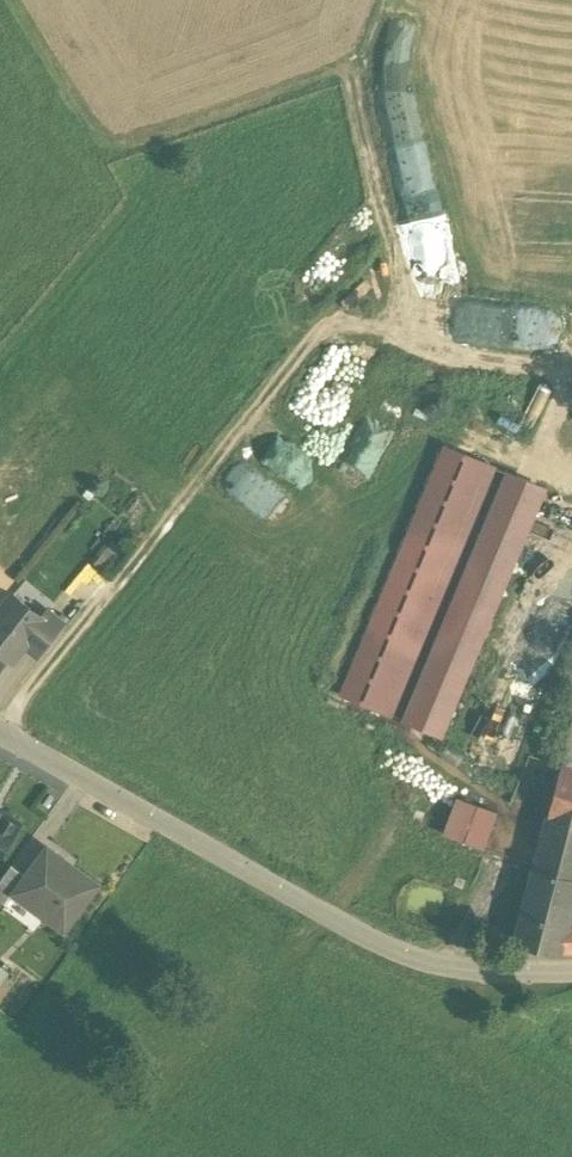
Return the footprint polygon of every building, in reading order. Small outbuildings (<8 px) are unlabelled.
[(495,469),(439,446),(337,695),(392,718),(495,469)] [(544,489),(503,472),(401,720),(442,737),(544,489)] [(108,541),(90,563),(104,574),(122,552),(108,541)] [(571,623),(571,580),(531,566),(499,659),(506,661),(495,692),(512,697),(508,709),(523,715),(540,663),(554,668),(568,626),(571,627),(571,623)] [(14,595),(0,612),(0,651),(12,660),(24,645),(45,619),(44,618),(14,595)] [(45,619),(24,645),(37,656),(64,621),(49,611),(44,618),(45,619)] [(562,764),(571,767),(571,724),(562,764)] [(562,764),(548,816),(571,823),(571,767),(562,764)] [(466,796),(452,837),(490,850),(504,809),(466,796)] [(19,825),(0,813),(0,855),(19,825)] [(548,816),(536,866),(571,877),(571,823),(548,816)] [(26,876),(16,890),(18,891),(48,913),(45,917),(66,931),(95,891),(62,866),(66,861),(47,847),(26,876)] [(0,882),(0,900),(7,905),(18,891),(16,890),(26,876),(12,866),(0,882)] [(536,866),(517,940),(561,951),(568,925),(571,909),(571,877),(536,866)] [(568,925),(561,951),(571,951),(571,924),(568,925)] [(0,965),(0,985),(9,972),(0,965)]
